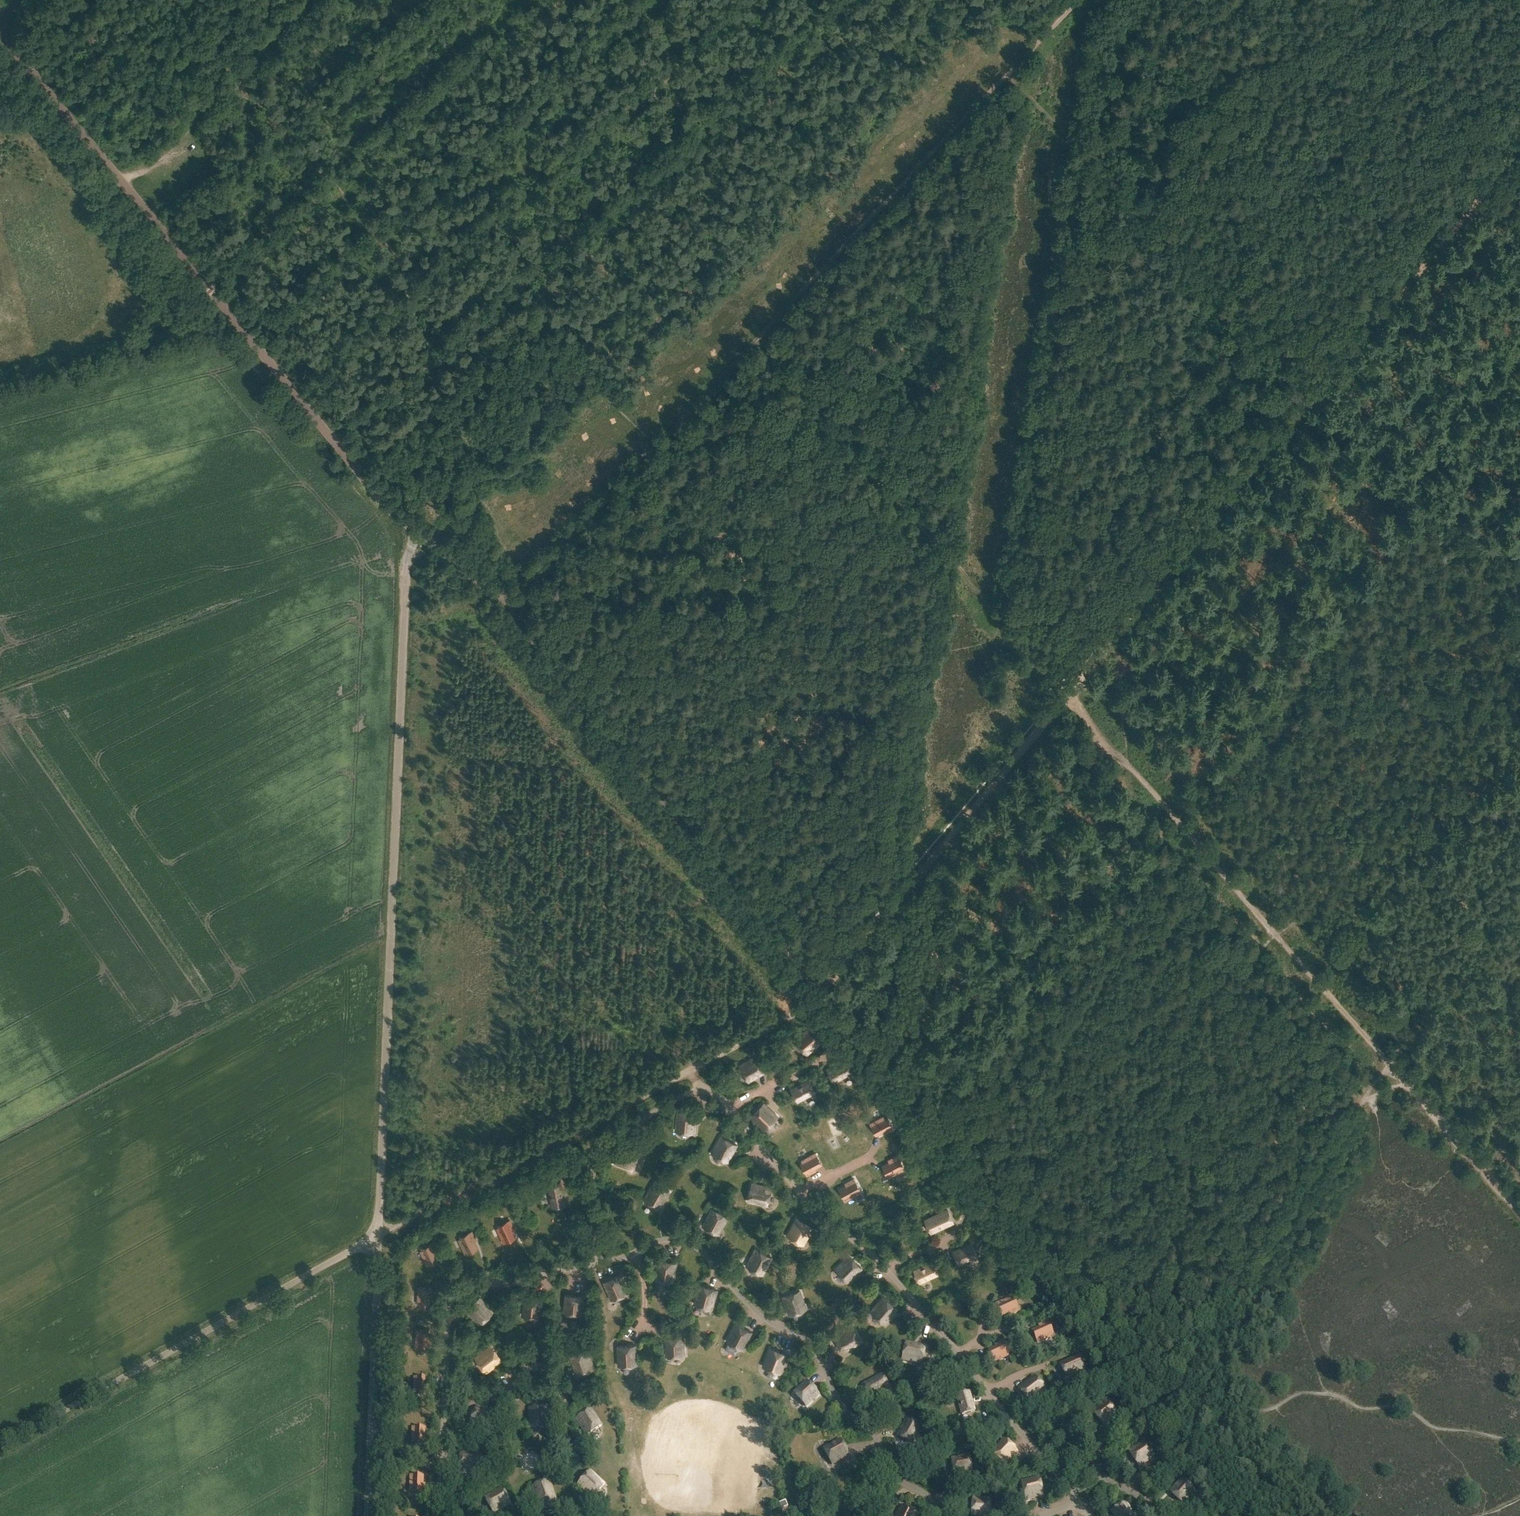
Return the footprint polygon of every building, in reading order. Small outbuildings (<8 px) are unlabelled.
[(795,1040),(807,1053),(808,1053),(807,1053),(821,1041),(821,1042),(822,1041),(810,1027),(809,1028),(810,1028),(796,1040),(796,1039),(795,1040)] [(740,1065),(749,1081),(749,1080),(764,1071),(764,1072),(765,1071),(756,1056),(755,1056),(756,1057),(740,1065)] [(828,1069),(834,1081),(852,1072),(846,1060),(828,1069)] [(815,1091),(809,1080),(791,1089),(798,1101),(815,1091)] [(752,1117),(752,1116),(765,1128),(764,1129),(765,1129),(777,1116),(776,1116),(764,1104),(764,1103),(751,1116),(752,1117)] [(675,1130),(694,1132),(693,1131),(695,1114),(696,1114),(696,1113),(678,1111),(677,1112),(678,1112),(676,1130),(675,1130)] [(883,1131),(885,1133),(893,1128),(887,1117),(886,1118),(884,1116),(878,1119),(870,1123),(876,1134),(883,1131)] [(840,1125),(835,1127),(837,1133),(843,1131),(840,1125)] [(721,1137),(713,1152),(712,1152),(712,1153),(728,1161),(728,1160),(736,1145),(737,1145),(721,1136),(721,1137)] [(631,1170),(632,1170),(638,1153),(637,1153),(621,1147),(621,1146),(614,1163),(615,1164),(615,1163),(631,1169),(631,1170)] [(822,1164),(816,1153),(808,1157),(802,1160),(803,1162),(801,1163),(807,1175),(816,1170),(814,1168),(822,1164)] [(888,1160),(890,1162),(882,1166),(889,1177),(896,1173),(903,1169),(901,1167),(903,1166),(897,1155),(888,1160)] [(839,1189),(845,1200),(853,1196),(859,1193),(858,1190),(860,1189),(854,1178),(845,1183),(847,1185),(839,1189)] [(548,1184),(553,1207),(566,1205),(561,1181),(548,1184)] [(644,1199),(660,1208),(661,1207),(660,1207),(669,1192),(670,1191),(654,1182),(653,1183),(654,1183),(645,1199),(645,1198),(644,1199)] [(749,1200),(752,1201),(766,1204),(766,1205),(767,1205),(771,1187),(770,1187),(770,1188),(753,1184),(753,1183),(752,1183),(748,1201),(749,1201),(749,1200)] [(728,1217),(712,1208),(711,1209),(712,1209),(704,1225),(703,1224),(703,1225),(719,1234),(719,1233),(718,1233),(727,1217),(728,1217)] [(926,1220),(931,1232),(953,1222),(947,1210),(926,1220)] [(787,1234),(803,1244),(804,1243),(803,1243),(812,1228),(813,1227),(797,1218),(797,1219),(788,1234),(787,1234)] [(512,1230),(514,1229),(510,1220),(499,1225),(500,1227),(497,1228),(504,1242),(515,1237),(512,1230)] [(472,1231),(460,1236),(461,1238),(459,1239),(466,1254),(477,1248),(474,1241),(476,1240),(472,1231)] [(434,1242),(422,1248),(423,1249),(421,1251),(428,1265),(439,1260),(436,1252),(438,1251),(434,1242)] [(978,1255),(972,1243),(954,1251),(959,1263),(978,1255)] [(747,1265),(752,1268),(763,1274),(763,1273),(762,1273),(771,1258),(772,1257),(756,1249),(755,1249),(756,1249),(752,1257),(748,1265),(747,1265)] [(861,1268),(862,1268),(849,1255),(848,1256),(849,1256),(836,1269),(836,1268),(835,1269),(848,1281),(849,1281),(848,1280),(861,1268)] [(655,1279),(673,1282),(676,1262),(659,1259),(655,1279)] [(914,1270),(920,1282),(938,1273),(932,1261),(914,1270)] [(604,1282),(612,1299),(628,1292),(620,1274),(604,1282)] [(694,1304),(711,1309),(717,1289),(700,1284),(694,1304)] [(420,1306),(433,1306),(434,1296),(431,1296),(431,1288),(419,1287),(418,1303),(421,1303),(420,1306)] [(789,1314),(806,1308),(805,1308),(800,1291),(800,1290),(783,1296),(783,1297),(784,1297),(789,1313),(789,1314)] [(566,1294),(564,1312),(582,1314),(584,1296),(566,1294)] [(524,1297),(525,1297),(523,1314),(522,1314),(522,1315),(541,1317),(541,1316),(540,1316),(542,1298),(524,1296),(524,1297)] [(467,1310),(467,1309),(479,1323),(478,1323),(479,1323),(493,1312),(492,1311),(492,1312),(480,1298),(481,1298),(480,1297),(466,1309),(467,1310)] [(897,1309),(897,1308),(883,1297),(872,1311),(871,1311),(885,1323),(885,1322),(896,1308),(897,1309)] [(997,1305),(1002,1317),(1009,1313),(1010,1316),(1019,1312),(1014,1300),(1012,1301),(1011,1299),(1005,1301),(997,1305)] [(1033,1332),(1038,1344),(1046,1340),(1052,1337),(1051,1335),(1053,1334),(1048,1322),(1039,1326),(1040,1329),(1033,1332)] [(727,1341),(742,1349),(751,1331),(736,1323),(727,1341)] [(835,1335),(844,1351),(844,1350),(859,1342),(860,1342),(851,1326),(851,1327),(836,1335),(835,1335)] [(419,1346),(419,1348),(431,1348),(432,1338),(429,1338),(429,1330),(417,1330),(416,1345),(419,1346)] [(665,1338),(666,1356),(684,1354),(683,1337),(665,1338)] [(989,1352),(994,1363),(1002,1360),(1009,1357),(1007,1354),(1009,1353),(1004,1342),(995,1346),(996,1348),(989,1352)] [(907,1343),(903,1361),(903,1360),(921,1364),(920,1365),(921,1365),(925,1347),(925,1348),(907,1344),(908,1343),(907,1343)] [(524,1350),(525,1350),(530,1367),(547,1362),(547,1361),(546,1361),(541,1345),(541,1344),(524,1350)] [(501,1360),(502,1360),(491,1345),(490,1346),(491,1346),(477,1357),(476,1356),(476,1357),(487,1371),(487,1370),(501,1360)] [(618,1346),(619,1365),(637,1364),(635,1345),(618,1346)] [(763,1366),(780,1373),(787,1354),(771,1348),(763,1366)] [(594,1367),(593,1367),(587,1351),(588,1350),(570,1356),(571,1356),(577,1373),(577,1374),(594,1367)] [(1061,1365),(1066,1377),(1084,1369),(1079,1357),(1061,1365)] [(865,1384),(873,1400),(874,1400),(873,1399),(889,1391),(889,1392),(890,1391),(881,1375),(881,1376),(866,1384),(865,1384)] [(417,1396),(429,1397),(430,1387),(427,1387),(427,1379),(415,1378),(414,1394),(417,1394),(417,1396)] [(1034,1378),(1020,1389),(1019,1389),(1031,1404),(1031,1403),(1045,1392),(1046,1392),(1034,1378)] [(794,1394),(806,1407),(819,1395),(807,1382),(794,1394)] [(956,1396),(962,1416),(975,1412),(969,1393),(956,1396)] [(1093,1412),(1104,1426),(1118,1415),(1107,1401),(1093,1412)] [(487,1431),(488,1432),(495,1415),(478,1408),(479,1408),(478,1407),(471,1424),(488,1431),(487,1431)] [(529,1428),(547,1429),(547,1428),(547,1410),(529,1409),(529,1410),(530,1410),(530,1428),(529,1428)] [(586,1435),(586,1436),(602,1426),(601,1426),(592,1411),(592,1410),(576,1420),(577,1421),(577,1420),(587,1435),(586,1435)] [(897,1437),(914,1445),(913,1444),(920,1428),(921,1429),(921,1428),(905,1421),(904,1421),(905,1421),(898,1437),(897,1437)] [(414,1446),(427,1447),(428,1437),(425,1437),(425,1429),(413,1428),(412,1444),(415,1444),(414,1446)] [(823,1450),(832,1465),(849,1456),(841,1440),(823,1450)] [(992,1453),(1005,1465),(1017,1452),(1004,1440),(992,1453)] [(1153,1458),(1144,1443),(1129,1453),(1139,1467),(1153,1458)] [(461,1472),(479,1472),(479,1473),(480,1473),(480,1454),(479,1454),(479,1455),(462,1455),(462,1454),(461,1454),(461,1472)] [(951,1460),(955,1477),(972,1473),(969,1456),(951,1460)] [(592,1498),(605,1485),(604,1484),(604,1485),(591,1473),(591,1472),(579,1485),(579,1486),(579,1485),(592,1497),(592,1498)] [(423,1485),(423,1477),(411,1476),(410,1492),(413,1492),(413,1494),(425,1495),(426,1485),(423,1485)] [(1174,1495),(1185,1506),(1198,1491),(1187,1481),(1174,1495)] [(532,1488),(533,1489),(533,1488),(539,1505),(538,1505),(539,1506),(556,1500),(556,1499),(555,1500),(549,1483),(550,1483),(550,1482),(532,1488)] [(1022,1486),(1026,1501),(1045,1496),(1042,1482),(1022,1486)] [(511,1505),(501,1489),(501,1490),(486,1499),(486,1498),(485,1498),(494,1514),(495,1514),(494,1513),(510,1504),(510,1505),(511,1505)] [(991,1500),(973,1499),(972,1515),(990,1515),(991,1500)] [(786,1502),(777,1505),(779,1511),(788,1507),(786,1502)] [(1126,1503),(1111,1511),(1114,1515),(1133,1515),(1126,1503)] [(903,1506),(897,1515),(919,1515),(903,1506)]
